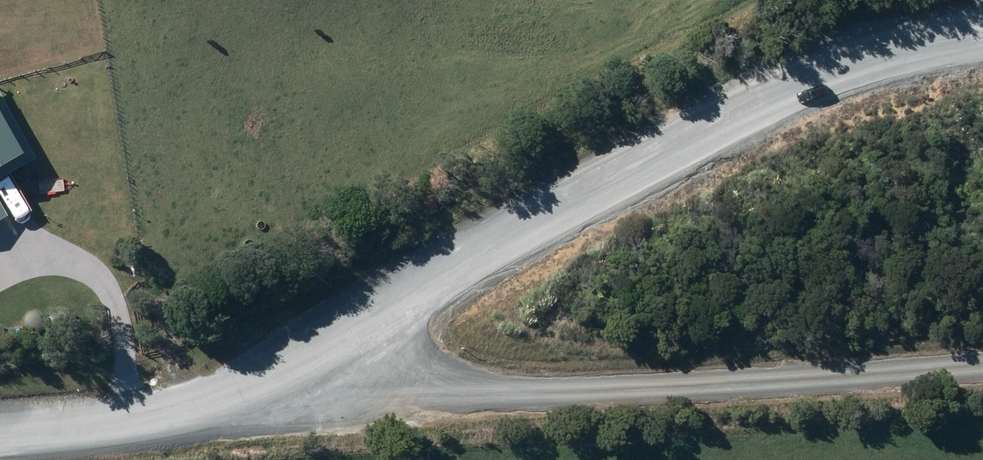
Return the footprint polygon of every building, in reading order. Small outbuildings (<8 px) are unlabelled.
[(29,154),(0,103),(0,171),(29,154)]
